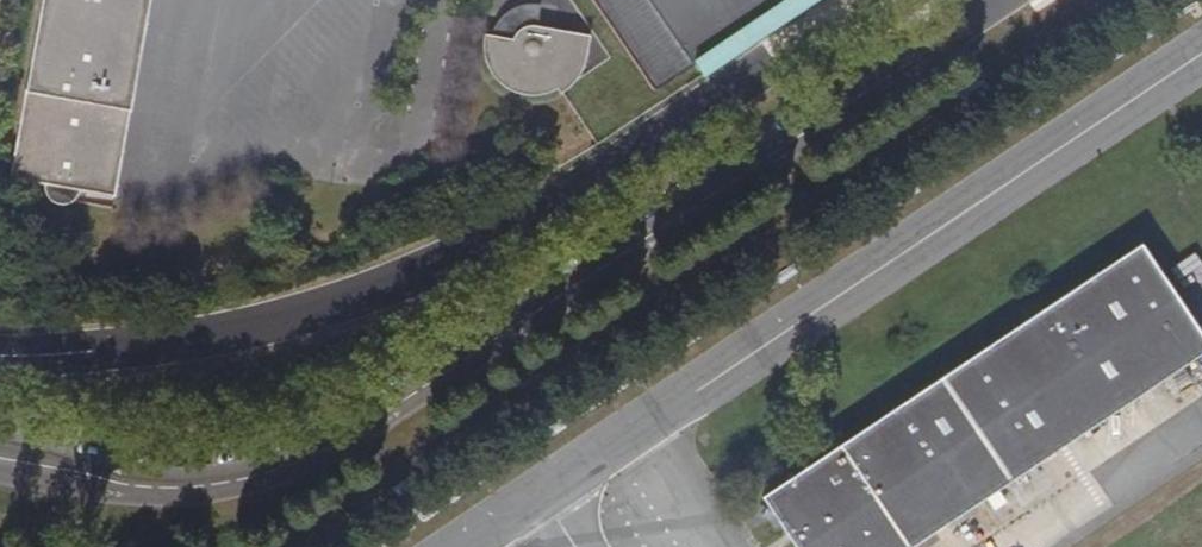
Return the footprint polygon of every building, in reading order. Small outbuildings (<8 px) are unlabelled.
[(26,65),(29,65),(26,86),(22,85),(7,172),(40,178),(51,180),(51,176),(67,179),(67,183),(77,185),(110,191),(126,104),(122,103),(126,83),(130,83),(144,0),(37,0),(26,65)] [(639,84),(681,57),(689,70),(799,0),(586,0),(639,84)] [(580,52),(583,35),(531,25),(527,26),(523,27),(519,29),(516,32),(514,36),(513,40),(482,34),(481,42),(482,52),(485,61),(490,70),(496,77),(504,83),(513,87),(523,89),(532,89),(542,87),(551,83),(555,80),(559,86),(560,84),(567,78),(573,70),(577,62),(580,53),(580,52)] [(67,179),(51,176),(51,180),(40,178),(40,180),(40,185),(42,189),(44,193),(47,197),(52,199),(56,200),(61,200),(65,199),(69,197),(73,194),(75,190),(77,185),(67,183),(67,179)] [(796,546),(908,546),(1201,352),(1201,335),(1162,273),(1141,242),(762,495),(796,546)]
